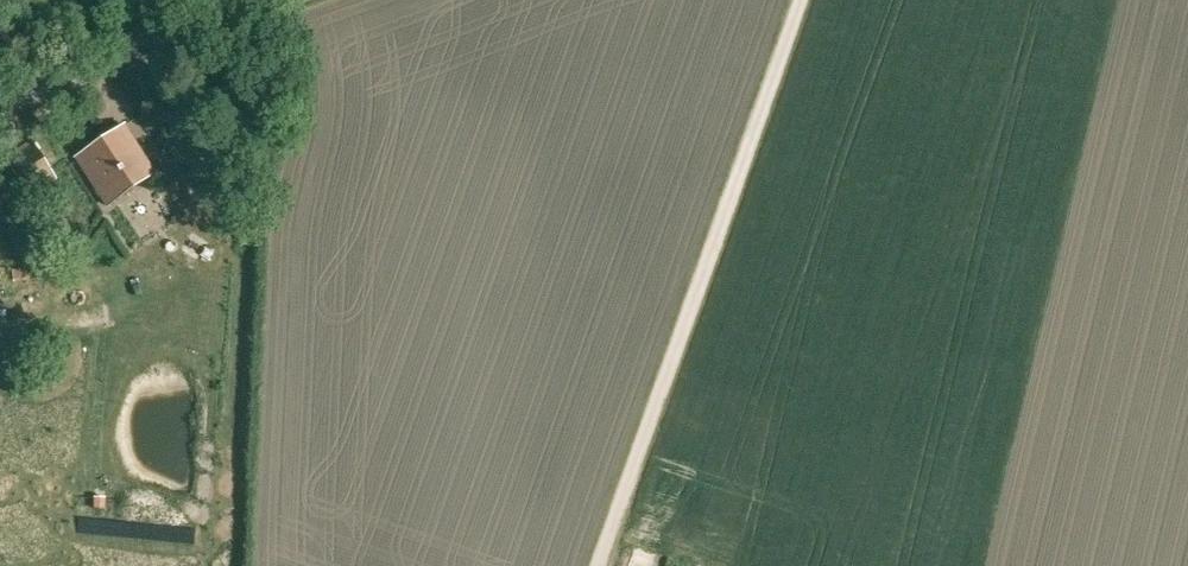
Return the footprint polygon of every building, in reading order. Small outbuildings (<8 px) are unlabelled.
[(108,204),(155,171),(125,124),(77,157),(108,204)] [(35,143),(6,163),(26,193),(56,173),(35,143)]
